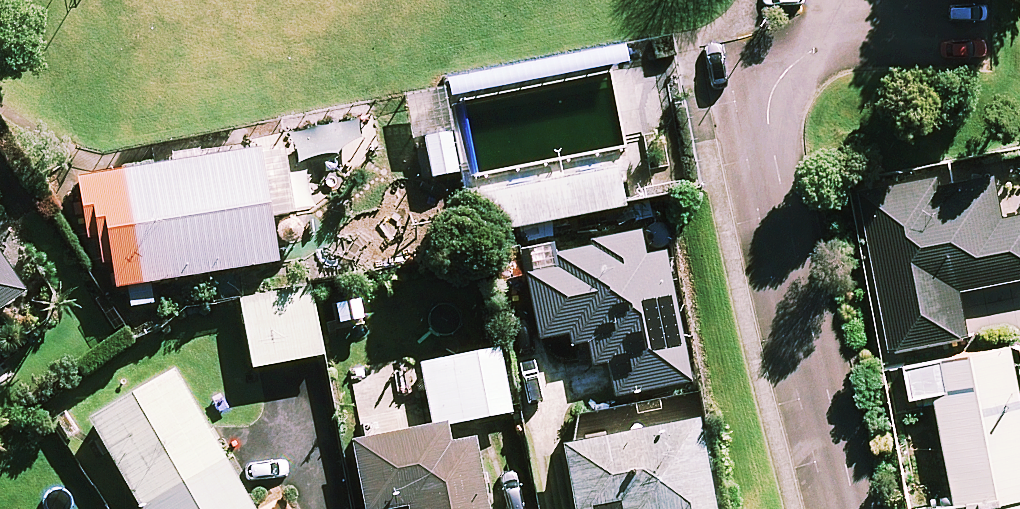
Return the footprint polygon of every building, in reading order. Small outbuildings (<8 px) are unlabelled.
[(441,186),(467,181),(459,139),(433,144),(441,186)] [(269,156),(90,184),(100,249),(109,247),(114,273),(123,272),(127,295),(287,270),(269,156)] [(996,172),(862,194),(888,351),(968,337),(960,289),(1019,279),(1019,214),(1003,217),(996,172)] [(644,259),(639,235),(521,260),(539,345),(585,335),(591,364),(606,361),(614,398),(690,382),(663,255),(644,259)] [(30,295),(0,249),(0,315),(30,295)] [(320,294),(248,307),(261,376),(335,363),(333,355),(331,355),(320,294)] [(1012,347),(905,367),(911,399),(935,394),(955,504),(930,508),(1019,508),(1019,391),(1012,347)] [(421,367),(433,429),(352,445),(364,508),(404,508),(407,508),(485,508),(471,443),(447,448),(443,428),(510,414),(497,351),(421,367)] [(176,375),(91,423),(141,508),(254,508),(176,375)] [(697,422),(560,446),(570,508),(712,508),(697,422)]
